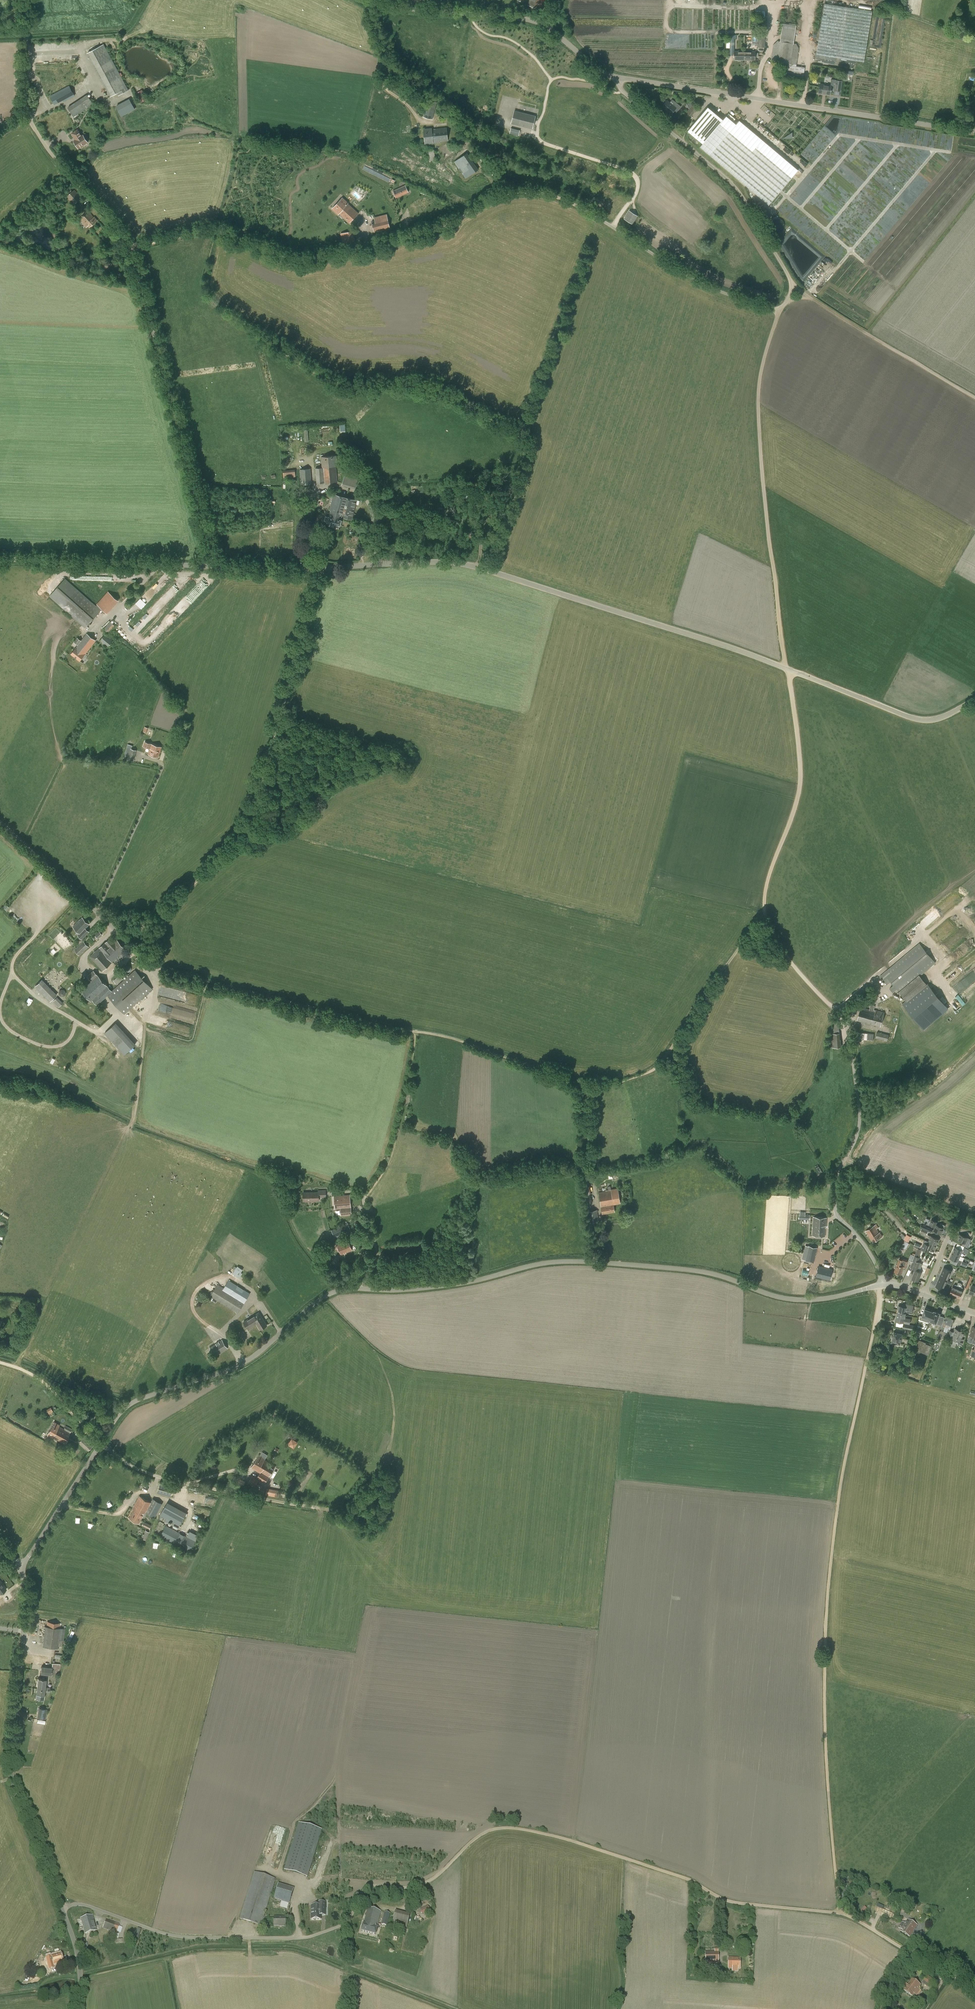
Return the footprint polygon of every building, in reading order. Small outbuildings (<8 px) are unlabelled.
[(524,4),(528,5),(542,11),(546,0),(526,0),(524,4)] [(872,11),(824,4),(816,54),(864,62),(872,11)] [(796,64),(799,49),(796,44),(793,44),(796,25),(783,23),(780,41),(777,41),(773,45),(771,61),(776,62),(785,63),(796,64)] [(104,44),(87,53),(111,96),(117,93),(119,95),(128,90),(104,44)] [(738,60),(744,60),(744,51),(738,51),(734,51),(734,55),(734,60),(738,60)] [(750,51),(744,51),(744,60),(750,60),(755,60),(755,52),(750,51)] [(796,66),(796,64),(785,63),(783,76),(803,79),(804,67),(796,66)] [(830,95),(831,89),(834,89),(833,91),(840,92),(842,81),(832,79),(831,86),(820,84),(818,93),(830,95)] [(63,101),(74,95),(69,85),(50,96),(54,104),(62,100),(63,101)] [(147,99),(142,89),(136,93),(141,103),(147,99)] [(93,104),(87,94),(67,107),(74,117),(93,104)] [(116,107),(121,116),(135,109),(129,99),(116,107)] [(671,115),(673,111),(676,113),(681,106),(672,99),(669,103),(666,101),(661,107),(671,115)] [(423,117),(432,119),(436,102),(428,100),(423,117)] [(689,119),(698,108),(693,104),(684,115),(689,119)] [(723,120),(713,112),(709,109),(707,107),(687,131),(702,144),(700,146),(744,184),(768,205),(798,170),(751,130),(739,120),(736,124),(726,116),(723,120)] [(516,111),(512,124),(532,129),(535,116),(516,111)] [(434,142),(448,140),(446,128),(431,129),(431,128),(423,129),(425,144),(434,143),(434,142)] [(84,146),(82,143),(86,141),(83,135),(82,136),(77,130),(72,133),(76,140),(74,141),(78,148),(80,147),(81,148),(84,146)] [(466,179),(478,170),(467,153),(454,162),(466,179)] [(372,170),(371,173),(389,181),(390,178),(372,170)] [(396,198),(408,192),(405,185),(393,191),(396,198)] [(74,205),(81,198),(74,190),(66,197),(74,205)] [(344,218),(349,223),(358,213),(348,204),(349,204),(342,198),(332,209),(338,215),(341,212),(346,216),(344,218)] [(80,218),(77,221),(80,224),(82,222),(83,223),(82,224),(86,228),(88,226),(89,228),(97,220),(94,217),(88,211),(80,218)] [(629,211),(625,219),(632,223),(637,216),(629,211)] [(390,228),(387,217),(371,221),(374,232),(390,228)] [(356,244),(353,231),(340,233),(343,246),(356,244)] [(819,265),(826,271),(833,262),(826,256),(819,265)] [(336,466),(337,466),(337,455),(321,457),(322,468),(315,468),(316,483),(337,482),(336,466)] [(300,485),(312,484),(311,468),(300,469),(300,485)] [(283,471),(284,478),(296,477),(295,470),(283,471)] [(341,520),(342,517),(343,513),(347,498),(333,494),(329,510),(331,510),(329,516),(328,517),(325,516),(324,521),(327,522),(340,525),(342,520),(341,520)] [(359,501),(347,498),(343,513),(342,517),(352,520),(356,504),(358,505),(359,501)] [(85,628),(101,611),(65,579),(50,596),(85,628)] [(97,605),(102,609),(107,613),(118,600),(108,591),(97,604),(97,605)] [(108,633),(115,626),(110,621),(103,628),(108,633)] [(85,654),(96,640),(87,633),(81,641),(77,638),(74,642),(78,645),(76,647),(71,654),(80,661),(85,654)] [(106,633),(99,641),(107,648),(114,640),(106,633)] [(162,747),(151,744),(144,741),(143,746),(150,749),(148,754),(158,758),(162,747)] [(135,756),(137,750),(132,749),(128,759),(133,761),(135,756)] [(89,924),(82,917),(80,920),(79,919),(75,924),(76,925),(74,927),(80,933),(78,935),(82,938),(85,935),(81,932),(89,924)] [(111,961),(122,951),(116,944),(119,942),(116,940),(114,942),(110,938),(100,947),(100,948),(103,952),(111,961)] [(79,956),(89,947),(83,941),(74,950),(79,956)] [(967,942),(952,950),(955,958),(971,950),(967,942)] [(893,992),(897,989),(907,1001),(927,984),(920,976),(936,962),(919,943),(902,957),(879,976),(887,985),(891,982),(894,985),(890,988),(893,992)] [(103,971),(112,963),(99,948),(90,956),(103,971)] [(112,991),(107,996),(124,1015),(153,989),(135,969),(112,991)] [(112,991),(94,971),(87,976),(92,981),(81,990),(91,1001),(94,999),(98,1004),(107,996),(112,991)] [(117,985),(123,979),(119,975),(113,980),(117,985)] [(57,995),(42,979),(35,986),(50,1001),(57,995)] [(927,984),(907,1001),(903,1004),(915,1018),(939,998),(927,984)] [(956,997),(963,1006),(966,1003),(959,994),(956,997)] [(53,1001),(59,1007),(63,1003),(57,997),(53,1001)] [(880,1027),(884,1012),(876,1010),(875,1010),(874,1010),(875,1006),(871,1005),(870,1009),(861,1007),(857,1021),(880,1027)] [(195,1013),(168,1006),(166,1012),(193,1019),(195,1013)] [(831,1048),(842,1046),(839,1021),(834,1022),(835,1033),(829,1034),(831,1048)] [(136,1045),(117,1022),(105,1032),(124,1055),(136,1045)] [(887,1041),(889,1035),(877,1031),(875,1038),(887,1041)] [(599,1192),(601,1206),(602,1214),(614,1212),(613,1204),(620,1203),(618,1188),(611,1189),(610,1186),(608,1186),(608,1191),(599,1192)] [(318,1197),(326,1197),(326,1190),(319,1191),(319,1192),(303,1193),(303,1201),(318,1200),(318,1197)] [(341,1215),(351,1215),(350,1195),(334,1196),(335,1209),(340,1208),(341,1215)] [(588,1222),(599,1221),(598,1210),(587,1211),(588,1222)] [(365,1229),(364,1216),(357,1217),(358,1230),(365,1229)] [(826,1226),(826,1218),(814,1217),(812,1236),(824,1236),(825,1226),(826,1226)] [(931,1219),(929,1224),(935,1227),(933,1231),(941,1234),(942,1233),(943,1233),(945,1230),(945,1229),(944,1229),(944,1228),(936,1225),(938,1221),(931,1219)] [(334,1237),(351,1229),(348,1223),(331,1231),(334,1237)] [(873,1242),(882,1237),(880,1232),(879,1233),(874,1226),(866,1231),(873,1242)] [(957,1240),(963,1242),(962,1245),(968,1248),(972,1239),(960,1234),(957,1240)] [(939,1239),(928,1235),(927,1237),(930,1238),(929,1241),(937,1244),(939,1239)] [(341,1255),(352,1250),(348,1240),(337,1245),(341,1255)] [(907,1249),(910,1243),(904,1240),(902,1245),(900,1250),(900,1251),(907,1249)] [(934,1251),(937,1244),(929,1241),(925,1240),(924,1242),(921,1248),(929,1252),(930,1249),(934,1251)] [(326,1254),(333,1248),(331,1245),(323,1250),(326,1254)] [(813,1263),(817,1247),(808,1245),(804,1261),(813,1263)] [(952,1252),(960,1256),(962,1252),(964,1253),(966,1248),(964,1247),(963,1250),(955,1246),(952,1252)] [(952,1252),(950,1258),(958,1261),(957,1264),(960,1266),(962,1261),(959,1259),(960,1256),(952,1252)] [(914,1255),(910,1266),(913,1268),(913,1269),(915,1270),(912,1279),(918,1281),(922,1272),(917,1270),(920,1262),(918,1262),(920,1257),(914,1255)] [(900,1274),(903,1267),(905,1268),(908,1260),(901,1258),(901,1259),(900,1259),(894,1271),(900,1274)] [(233,1273),(240,1277),(243,1272),(242,1272),(243,1268),(237,1265),(233,1273)] [(832,1270),(829,1270),(818,1267),(816,1273),(816,1276),(829,1279),(832,1270)] [(940,1277),(947,1280),(951,1271),(944,1268),(940,1277)] [(969,1275),(965,1287),(968,1289),(973,1276),(969,1275)] [(943,1289),(947,1280),(940,1277),(936,1286),(943,1289)] [(217,1298),(236,1310),(239,1312),(250,1293),(229,1280),(224,1287),(218,1283),(211,1295),(217,1298)] [(949,1294),(960,1298),(963,1290),(962,1289),(963,1287),(961,1287),(962,1285),(961,1283),(959,1282),(957,1285),(955,1284),(954,1286),(953,1285),(949,1294)] [(897,1313),(905,1315),(906,1312),(912,1313),(913,1306),(906,1304),(905,1307),(899,1306),(897,1313)] [(934,1312),(933,1312),(929,1310),(930,1309),(926,1308),(926,1309),(925,1309),(922,1316),(929,1319),(928,1321),(930,1322),(931,1321),(930,1321),(934,1312)] [(930,1321),(931,1321),(936,1323),(942,1326),(944,1320),(938,1318),(940,1313),(934,1311),(933,1312),(934,1312),(930,1321)] [(260,1330),(267,1325),(259,1312),(252,1316),(256,1323),(254,1324),(255,1324),(256,1323),(260,1330)] [(905,1318),(905,1315),(897,1313),(896,1321),(910,1324),(910,1320),(905,1318)] [(248,1329),(255,1324),(254,1324),(256,1323),(252,1316),(244,1322),(248,1329)] [(943,1326),(950,1329),(954,1319),(946,1317),(943,1326)] [(960,1342),(964,1331),(956,1329),(954,1332),(950,1331),(947,1339),(952,1341),(953,1339),(960,1342)] [(900,1344),(900,1343),(907,1344),(908,1339),(901,1337),(902,1334),(894,1332),(892,1342),(900,1344)] [(216,1357),(228,1349),(222,1339),(209,1347),(216,1357)] [(917,1341),(915,1345),(920,1346),(918,1350),(928,1354),(932,1346),(925,1343),(925,1344),(917,1341)] [(64,1444),(70,1433),(59,1427),(60,1425),(54,1422),(47,1435),(64,1444)] [(288,1443),(294,1448),(299,1441),(292,1437),(288,1443)] [(89,1440),(83,1446),(88,1451),(94,1445),(89,1440)] [(256,1478),(259,1479),(263,1473),(269,1463),(264,1460),(265,1459),(259,1455),(251,1467),(260,1472),(256,1478)] [(275,1466),(269,1463),(263,1473),(259,1479),(265,1483),(275,1466)] [(258,1479),(251,1475),(247,1482),(254,1486),(258,1479)] [(170,1497),(173,1487),(160,1483),(158,1493),(170,1497)] [(279,1497),(280,1490),(268,1487),(266,1494),(279,1497)] [(154,1518),(162,1504),(153,1499),(151,1502),(139,1496),(132,1509),(134,1510),(129,1518),(139,1523),(145,1513),(154,1518)] [(179,1526),(187,1513),(167,1502),(160,1515),(179,1526)] [(190,1552),(195,1542),(166,1525),(160,1536),(190,1552)] [(63,1641),(65,1629),(59,1628),(59,1623),(47,1621),(47,1626),(45,1626),(42,1646),(58,1649),(58,1646),(62,1646),(63,1641)] [(53,1663),(52,1668),(41,1666),(40,1674),(52,1675),(52,1674),(58,1675),(62,1665),(53,1663)] [(38,1678),(37,1689),(50,1690),(50,1687),(45,1687),(46,1679),(38,1678)] [(50,1690),(37,1689),(37,1694),(36,1697),(43,1698),(44,1695),(45,1692),(50,1692),(50,1690)] [(39,1708),(37,1718),(46,1719),(47,1709),(39,1708)] [(322,1830),(299,1823),(284,1871),(307,1878),(322,1830)] [(261,1926),(276,1879),(254,1872),(240,1919),(261,1926)] [(290,1903),(294,1890),(278,1885),(274,1899),(290,1903)] [(321,1916),(325,1916),(325,1902),(318,1902),(318,1905),(312,1905),(312,1919),(321,1919),(321,1916)] [(422,1914),(431,1911),(428,1905),(420,1909),(422,1914)] [(881,1913),(889,1916),(890,1912),(880,1907),(878,1913),(881,1914),(881,1913)] [(377,1927),(381,1912),(368,1908),(364,1924),(363,1924),(361,1931),(376,1935),(378,1927),(377,1927)] [(401,1931),(406,1932),(407,1929),(410,1915),(404,1913),(395,1911),(392,1926),(401,1928),(401,1931)] [(387,1926),(391,1914),(385,1912),(381,1925),(387,1926)] [(85,1934),(97,1931),(92,1916),(80,1919),(85,1934)] [(286,1927),(286,1917),(274,1917),(274,1926),(279,1926),(286,1927)] [(117,1934),(120,1924),(106,1919),(103,1929),(117,1934)] [(914,1930),(917,1925),(908,1920),(906,1923),(908,1924),(908,1925),(909,1926),(909,1927),(914,1930)] [(910,1937),(914,1930),(909,1927),(909,1926),(908,1925),(908,1924),(906,1923),(905,1924),(902,1922),(898,1928),(902,1930),(901,1931),(910,1937)] [(142,1929),(136,1927),(133,1936),(138,1938),(142,1929)] [(705,1964),(708,1964),(719,1963),(718,1948),(715,1948),(715,1952),(705,1952),(705,1964)] [(59,1954),(51,1956),(45,1958),(45,1960),(41,1961),(43,1968),(47,1967),(48,1970),(54,1968),(54,1965),(62,1963),(59,1954)] [(732,1969),(732,1971),(738,1971),(738,1969),(740,1969),(740,1958),(729,1958),(728,1969),(732,1969)] [(930,1988),(931,1985),(935,1980),(927,1975),(922,1983),(930,1988)] [(913,1996),(914,1994),(917,1996),(921,1991),(918,1988),(921,1985),(912,1979),(908,1985),(905,1982),(902,1987),(905,1989),(904,1990),(913,1996)]
